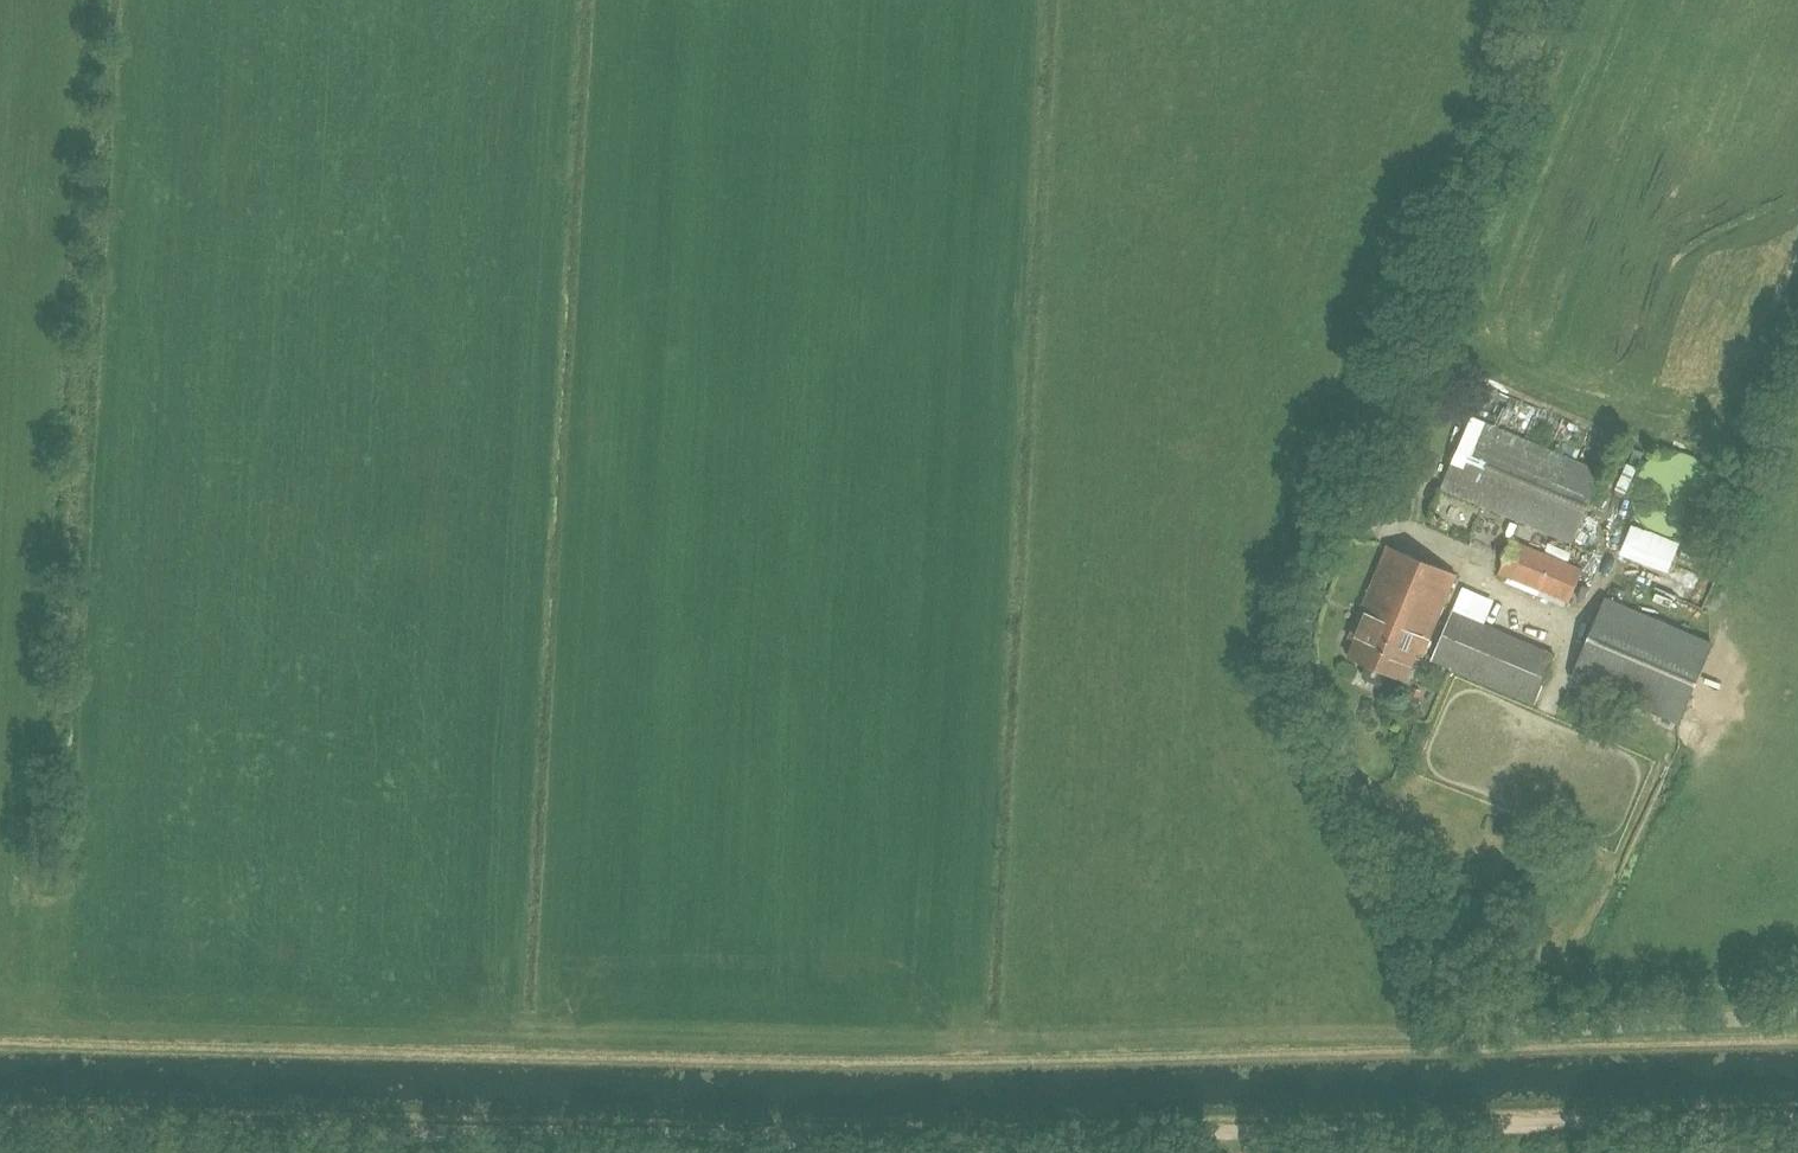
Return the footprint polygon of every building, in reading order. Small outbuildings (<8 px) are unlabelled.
[(1573,541),(1603,472),(1472,416),(1442,485),(1573,541)] [(1513,538),(1500,572),(1570,603),(1585,568),(1513,538)] [(1419,666),(1457,574),(1388,545),(1350,637),(1356,640),(1349,657),(1366,664),(1362,674),(1366,680),(1378,684),(1383,682),(1387,673),(1406,680),(1413,663),(1419,666)] [(1639,566),(1669,578),(1674,566),(1644,554),(1639,566)] [(1660,611),(1679,615),(1684,597),(1664,592),(1660,611)] [(1680,721),(1714,642),(1607,597),(1573,676),(1680,721)] [(1535,702),(1555,654),(1454,611),(1433,659),(1535,702)]
